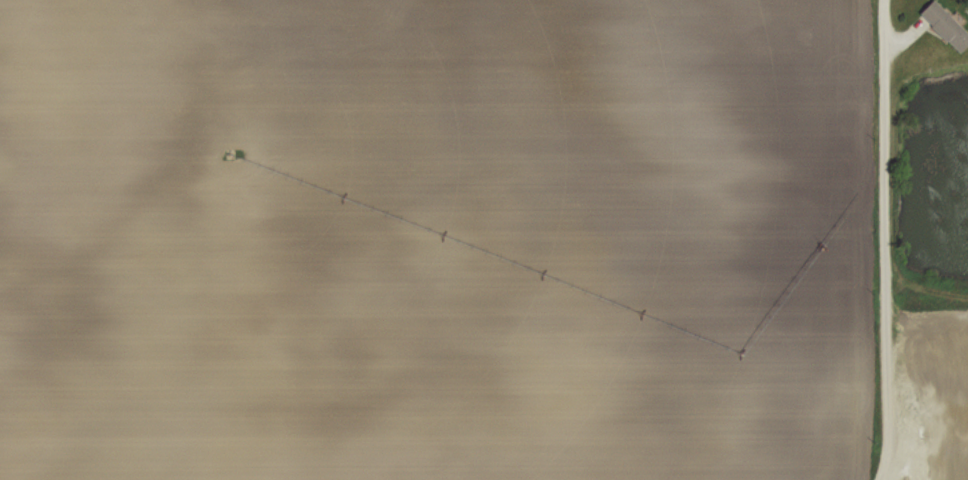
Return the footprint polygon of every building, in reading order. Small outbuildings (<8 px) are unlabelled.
[(961,55),(967,48),(967,33),(937,1),(922,15),(961,55)]
